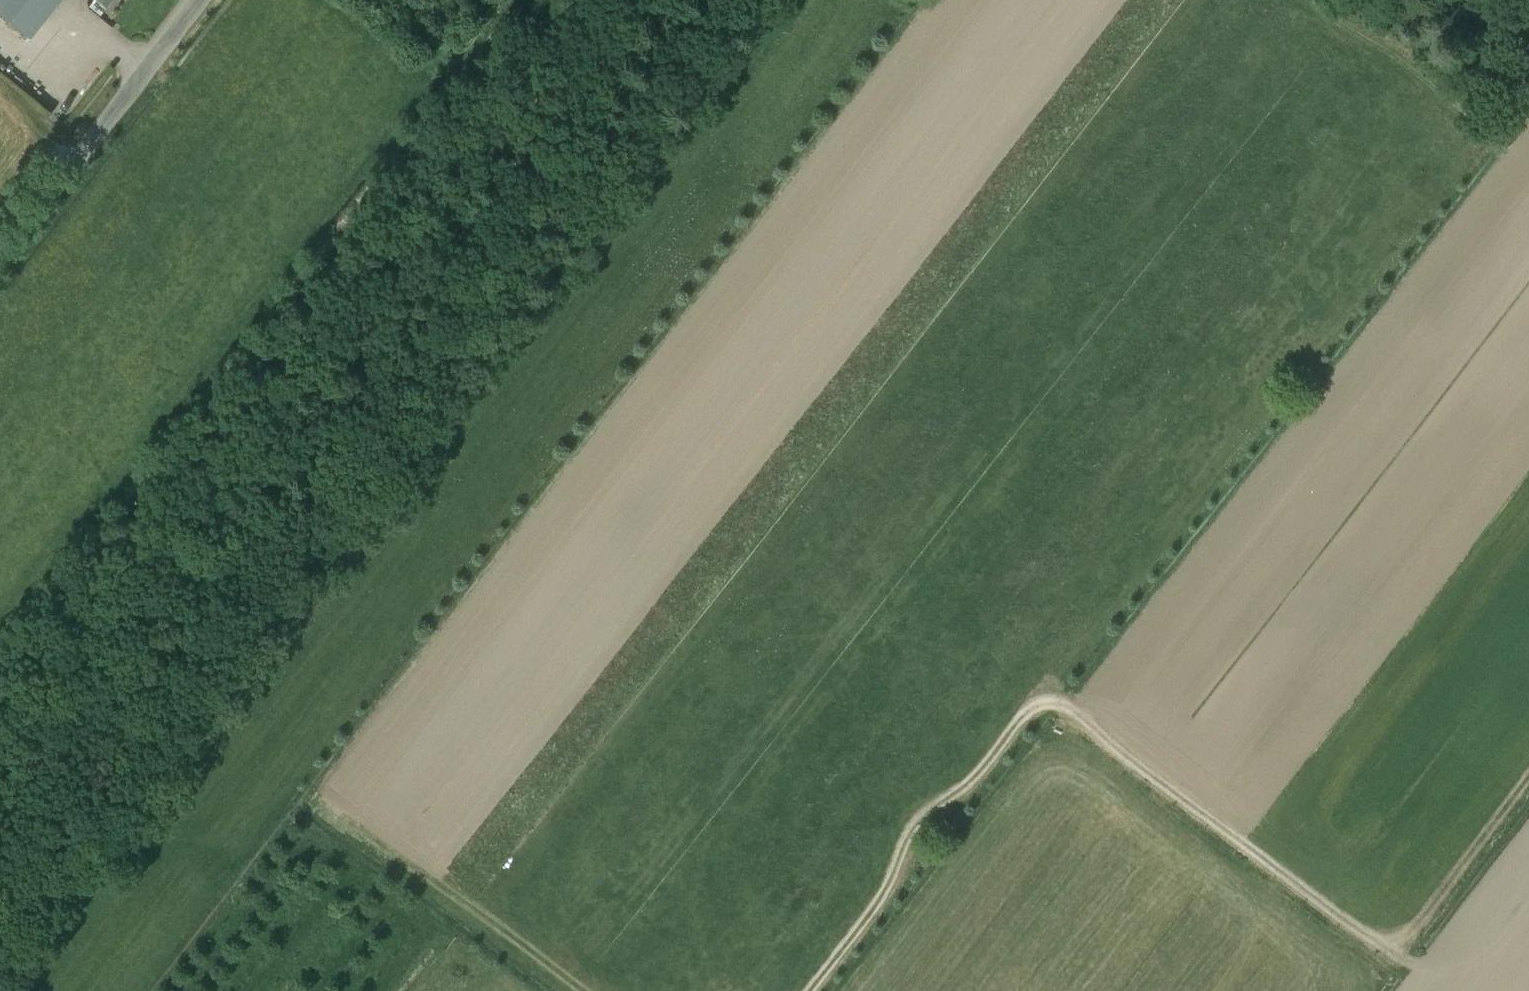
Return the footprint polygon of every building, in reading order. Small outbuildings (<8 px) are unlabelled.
[(31,37),(60,0),(0,0),(0,12),(31,37)]
